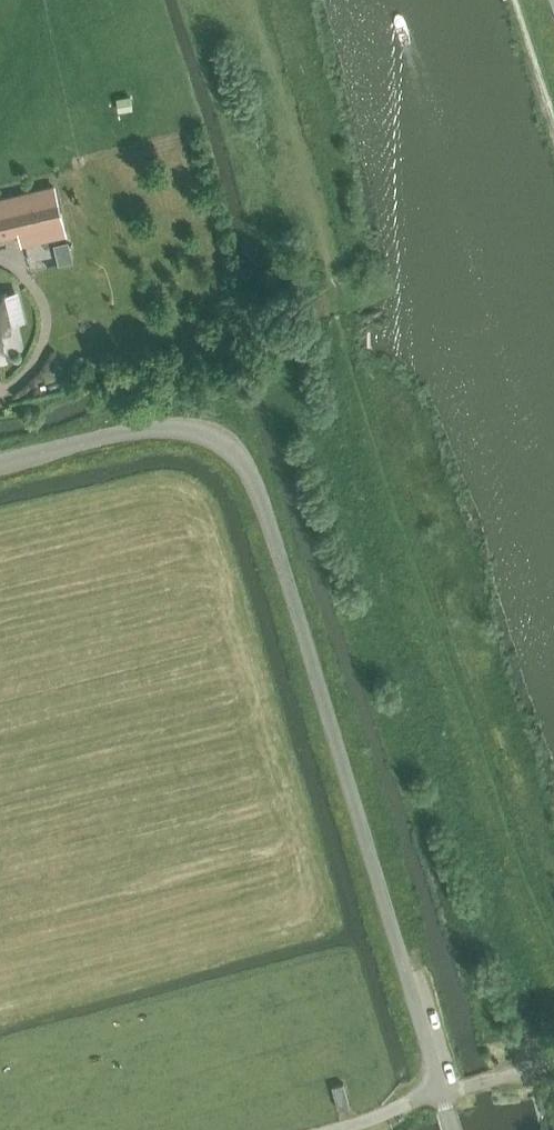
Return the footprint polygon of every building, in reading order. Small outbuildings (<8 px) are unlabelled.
[(131,98),(117,99),(118,110),(132,108),(131,98)] [(55,187),(53,187),(1,199),(0,199),(0,236),(23,230),(26,243),(66,234),(55,187)] [(7,357),(0,327),(12,324),(26,321),(18,291),(4,294),(4,293),(0,294),(0,359),(7,357)] [(344,1085),(333,1088),(339,1110),(351,1107),(344,1085)]
